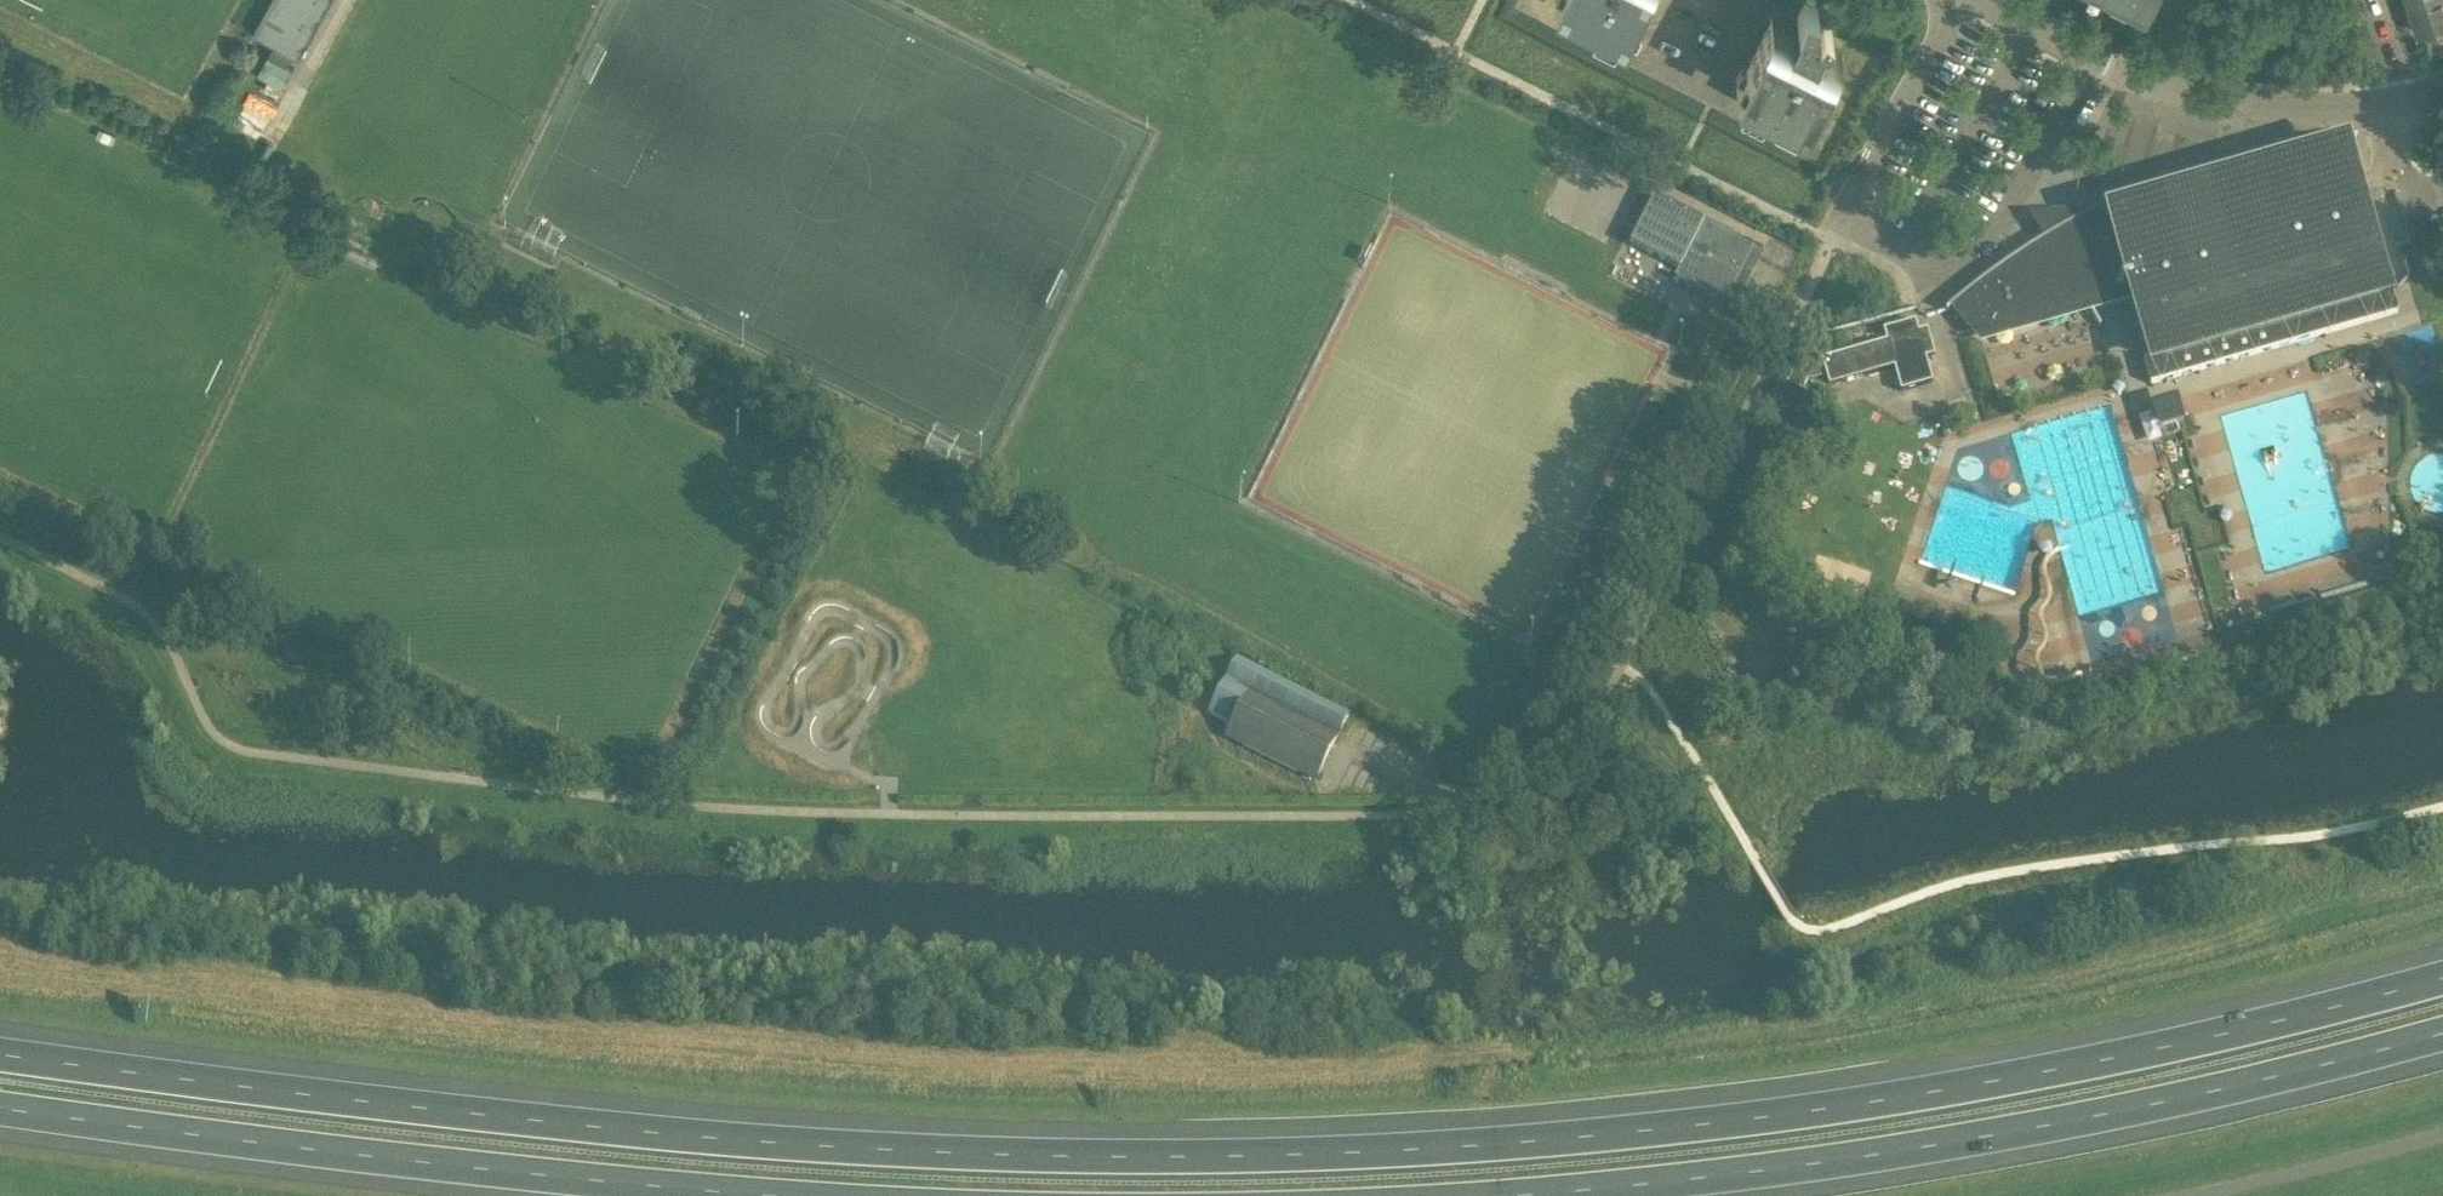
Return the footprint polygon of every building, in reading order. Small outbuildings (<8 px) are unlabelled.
[(263,41),(297,59),(330,0),(269,0),(250,33),(263,41)] [(1588,14),(1623,31),(1639,0),(1561,0),(1588,14)] [(1813,22),(1811,20),(1817,4),(1805,0),(1803,0),(1796,20),(1792,29),(1771,18),(1736,88),(1805,123),(1840,53),(1819,43),(1824,34),(1831,25),(1823,19),(1817,25),(1813,22)] [(2143,10),(2148,0),(2122,0),(2143,10)] [(2408,6),(2408,7),(2410,6),(2418,32),(2417,33),(2417,34),(2442,26),(2442,0),(2427,0),(2408,6)] [(265,53),(258,74),(282,81),(289,61),(265,53)] [(1957,302),(1983,334),(2134,291),(2153,356),(2143,359),(2150,384),(2397,313),(2390,288),(2380,291),(2348,180),(2358,177),(2347,138),(2356,137),(2356,136),(2340,137),(2324,139),(2307,142),(2291,144),(2275,147),(2259,151),(2244,155),(2228,159),(2212,163),(2196,168),(2181,174),(2166,179),(2150,185),(2135,191),(2120,198),(2106,205),(2091,212),(2083,216),(2036,217),(2035,215),(2034,216),(2046,237),(2030,246),(2018,255),(2005,263),(1993,272),(1980,281),(1968,291),(1957,300),(1945,310),(1946,311),(1957,302)] [(1723,304),(1753,245),(1654,195),(1630,243),(1679,268),(1673,279),(1723,304)] [(1820,355),(1804,347),(1786,382),(1802,390),(1808,379),(1810,380),(1825,376),(1828,386),(1893,367),(1900,391),(1932,382),(1925,358),(1934,356),(1927,329),(1917,332),(1886,341),(1886,340),(1822,359),(1818,357),(1820,355)] [(2177,420),(2177,417),(2173,405),(2157,409),(2164,435),(2180,430),(2177,420)] [(1347,713),(1238,657),(1210,712),(1232,723),(1226,735),(1313,779),(1337,734),(1336,734),(1347,713)]
